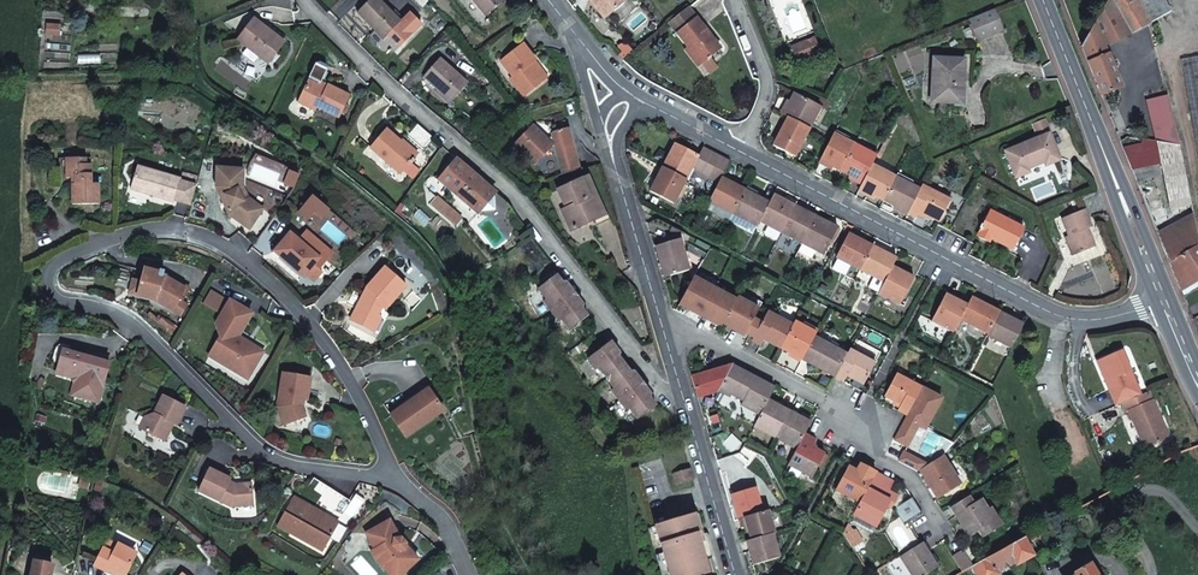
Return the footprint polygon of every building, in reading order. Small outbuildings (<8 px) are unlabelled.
[(392,12),(380,0),(369,0),(357,12),(384,39),(401,21),(392,12)] [(485,14),(504,0),(474,0),(485,14)] [(605,19),(625,2),(623,0),(590,0),(605,19)] [(1082,46),(1102,95),(1122,87),(1104,46),(1150,23),(1172,11),(1165,0),(1110,0),(1082,46)] [(698,18),(690,8),(670,24),(678,33),(698,18)] [(395,9),(392,12),(401,21),(404,18),(395,9)] [(993,9),(970,18),(978,38),(1002,29),(993,9)] [(253,18),(237,39),(267,63),(283,41),(253,18)] [(721,48),(698,18),(678,33),(690,48),(701,63),(708,58),(709,59),(711,58),(712,57),(710,56),(721,48)] [(814,40),(806,43),(812,57),(820,53),(814,40)] [(806,43),(793,48),(798,62),(812,57),(806,43)] [(526,95),(544,80),(531,63),(535,60),(536,59),(524,44),(502,61),(514,76),(512,78),(526,95)] [(701,63),(690,48),(687,51),(698,65),(701,63)] [(1181,59),(1197,151),(1197,56),(1181,59)] [(439,57),(423,76),(451,101),(467,83),(439,57)] [(966,59),(935,57),(932,101),(957,103),(958,86),(964,86),(966,59)] [(708,58),(701,63),(710,73),(718,66),(711,58),(709,59),(708,58)] [(531,63),(544,80),(548,77),(535,60),(531,63)] [(325,88),(320,85),(308,79),(297,101),(316,110),(317,107),(339,118),(350,95),(327,84),(325,88)] [(811,127),(822,106),(796,92),(791,100),(788,106),(784,113),(789,116),(811,127)] [(1147,100),(1156,141),(1179,145),(1168,95),(1147,100)] [(796,156),(811,127),(789,116),(774,145),(796,156)] [(1063,159),(1047,117),(1033,123),(1039,137),(1050,133),(1061,160),(1063,159)] [(564,174),(581,169),(569,128),(568,128),(565,121),(560,122),(562,130),(552,133),(553,137),(547,139),(533,125),(515,143),(531,159),(545,155),(551,150),(550,147),(556,145),(564,174)] [(416,155),(386,130),(371,148),(401,173),(411,162),(412,163),(416,159),(414,157),(416,155)] [(843,171),(857,144),(836,133),(822,160),(843,171)] [(1050,133),(1039,137),(1006,150),(1017,178),(1030,172),(1029,168),(1046,162),(1047,165),(1061,160),(1050,133)] [(1179,145),(1156,141),(1142,139),(1142,144),(1123,148),(1132,169),(1162,163),(1171,208),(1192,204),(1190,191),(1180,145),(1179,145)] [(675,143),(662,166),(686,178),(691,169),(698,155),(675,143)] [(878,155),(857,144),(843,171),(864,182),(874,163),(878,155)] [(720,182),(723,176),(730,161),(704,148),(693,168),(716,180),(720,182)] [(536,164),(545,155),(531,159),(536,164)] [(59,184),(71,183),(74,183),(74,177),(90,176),(90,157),(58,157),(59,184)] [(456,160),(439,179),(479,213),(483,208),(494,217),(507,203),(456,160)] [(885,200),(898,176),(874,163),(864,182),(861,188),(885,200)] [(180,178),(137,166),(130,189),(173,201),(174,199),(179,180),(180,178)] [(686,178),(662,166),(650,190),(674,203),(686,178)] [(242,169),(216,168),(216,187),(221,197),(225,195),(230,206),(226,208),(229,214),(249,228),(262,208),(247,198),(242,199),(237,189),(241,186),(242,169)] [(715,181),(716,180),(693,168),(693,170),(715,181)] [(71,183),(72,204),(99,204),(98,183),(91,183),(90,176),(74,177),(74,183),(71,183)] [(571,231),(595,220),(597,226),(610,220),(603,204),(601,205),(588,176),(558,190),(563,203),(567,201),(569,207),(562,210),(571,231)] [(734,213),(747,189),(723,176),(720,182),(719,183),(710,200),(734,213)] [(922,188),(898,176),(885,200),(909,213),(922,188)] [(1139,185),(1158,234),(1194,215),(1193,206),(1170,216),(1155,178),(1139,185)] [(179,180),(174,199),(191,204),(197,185),(179,180)] [(952,199),(924,185),(922,188),(909,213),(918,217),(922,212),(940,221),(952,199)] [(758,225),(761,221),(771,202),(747,189),(734,213),(758,225)] [(782,232),(796,205),(775,194),(771,202),(761,221),(782,232)] [(225,195),(221,197),(226,208),(230,206),(225,195)] [(803,243),(817,216),(796,205),(782,232),(803,243)] [(1085,208),(1063,218),(1070,236),(1066,237),(1075,255),(1097,246),(1090,228),(1093,227),(1085,208)] [(991,209),(978,235),(990,241),(991,238),(1012,249),(1025,227),(991,209)] [(1181,290),(1197,280),(1197,250),(1195,247),(1197,245),(1197,235),(1194,215),(1158,234),(1181,290)] [(803,243),(799,251),(813,258),(817,250),(824,254),(838,227),(817,216),(803,243)] [(290,232),(286,236),(295,243),(298,239),(290,232)] [(861,270),(873,245),(849,233),(837,257),(861,270)] [(286,236),(274,251),(295,269),(298,267),(306,273),(314,280),(322,271),(319,268),(328,257),(328,248),(310,234),(302,235),(298,239),(295,243),(286,236)] [(657,245),(666,276),(689,270),(680,238),(657,245)] [(894,265),(898,258),(873,245),(861,270),(885,282),(894,265)] [(885,282),(880,293),(901,304),(915,277),(894,265),(885,282)] [(367,287),(350,319),(370,329),(379,312),(377,310),(380,305),(386,308),(388,305),(406,285),(385,266),(367,287)] [(298,267),(295,269),(303,276),(306,273),(298,267)] [(165,276),(143,271),(140,283),(137,294),(137,296),(155,300),(158,302),(159,299),(165,302),(163,305),(172,310),(185,288),(165,276)] [(680,303),(701,314),(716,288),(714,287),(706,282),(694,276),(680,303)] [(716,288),(719,281),(710,276),(706,282),(714,287),(716,288)] [(573,306),(563,292),(568,288),(569,287),(569,285),(569,284),(569,283),(568,282),(566,282),(564,282),(558,286),(552,278),(539,288),(547,299),(544,301),(560,321),(563,319),(570,329),(583,320),(578,312),(583,308),(584,307),(584,305),(584,304),(584,303),(582,301),(581,301),(579,302),(573,306)] [(140,283),(131,281),(129,292),(137,294),(140,283)] [(716,288),(725,293),(729,287),(719,281),(716,288)] [(722,326),(724,323),(737,300),(726,294),(725,293),(716,288),(701,314),(722,326)] [(954,332),(961,319),(969,305),(947,294),(933,320),(954,332)] [(751,334),(758,320),(755,318),(760,309),(750,303),(738,297),(737,300),(724,323),(746,335),(747,332),(751,334)] [(750,303),(760,309),(763,302),(753,297),(750,303)] [(989,333),(1000,312),(973,297),(969,305),(961,319),(989,333)] [(222,363),(248,378),(261,357),(247,349),(244,350),(240,348),(240,345),(242,340),(237,336),(251,313),(229,301),(216,324),(216,326),(223,330),(220,336),(223,347),(229,351),(222,363)] [(144,307),(141,310),(169,332),(175,324),(168,319),(166,320),(163,316),(160,320),(144,307)] [(379,312),(370,329),(374,331),(381,317),(379,312)] [(765,339),(781,348),(794,325),(768,312),(762,322),(758,320),(751,334),(754,336),(753,339),(762,344),(765,339)] [(988,336),(1012,348),(1024,324),(1000,312),(989,333),(988,336)] [(781,348),(803,359),(815,336),(817,332),(796,321),(794,325),(781,348)] [(803,359),(835,377),(848,353),(815,336),(803,359)] [(53,361),(59,363),(62,350),(68,351),(69,346),(61,344),(59,345),(57,347),(56,348),(53,361)] [(599,367),(614,387),(612,389),(628,410),(630,408),(638,418),(652,409),(646,402),(651,397),(652,396),(653,395),(653,394),(652,393),(651,392),(650,391),(648,391),(646,392),(641,395),(630,381),(636,376),(637,375),(637,374),(636,372),(635,371),(634,371),(632,371),(631,371),(626,375),(614,360),(620,356),(621,354),(621,353),(621,351),(620,350),(619,350),(617,349),(616,349),(615,350),(609,354),(604,346),(588,358),(596,369),(599,367)] [(848,353),(835,377),(844,382),(848,376),(864,385),(876,362),(851,348),(848,353)] [(68,351),(62,350),(59,363),(57,370),(76,375),(79,380),(75,396),(99,402),(109,363),(68,351)] [(1106,382),(1117,406),(1123,404),(1142,395),(1123,351),(1101,361),(1110,381),(1106,382)] [(1098,363),(1106,382),(1110,381),(1101,361),(1098,363)] [(733,365),(692,377),(698,398),(719,392),(721,387),(733,365)] [(754,376),(733,365),(721,387),(742,399),(754,376)] [(76,375),(57,370),(56,374),(71,378),(74,383),(71,395),(75,396),(79,380),(76,375)] [(307,399),(311,377),(283,372),(277,407),(284,424),(306,416),(301,404),(302,398),(307,399)] [(898,411),(907,416),(922,387),(897,374),(885,396),(901,405),(898,411)] [(754,376),(742,399),(744,400),(743,402),(762,412),(769,399),(775,387),(754,376)] [(409,401),(411,404),(430,390),(426,384),(406,398),(409,401)] [(406,436),(444,410),(430,390),(411,404),(409,401),(391,414),(406,436)] [(1169,437),(1150,392),(1142,395),(1123,404),(1127,413),(1130,412),(1139,431),(1141,430),(1149,446),(1169,437)] [(177,425),(186,407),(163,395),(154,413),(145,416),(139,428),(165,440),(170,431),(168,426),(170,422),(177,425)] [(790,411),(769,399),(762,412),(755,426),(776,438),(790,411)] [(811,422),(790,411),(776,438),(797,449),(805,434),(811,422)] [(805,434),(797,449),(788,465),(812,478),(826,453),(812,446),(815,439),(805,434)] [(931,492),(954,478),(941,458),(918,472),(931,492)] [(866,467),(860,463),(856,470),(863,473),(866,467)] [(836,490),(860,503),(877,472),(866,467),(863,473),(856,470),(849,466),(836,490)] [(231,478),(209,468),(199,490),(231,506),(234,501),(242,507),(253,506),(252,483),(235,484),(229,482),(231,478)] [(694,480),(690,468),(673,473),(676,485),(694,480)] [(860,503),(854,515),(876,527),(886,509),(891,501),(885,498),(889,491),(894,482),(877,472),(860,503)] [(958,485),(954,478),(931,492),(935,500),(958,485)] [(344,496),(320,482),(315,490),(323,495),(314,507),(327,514),(325,517),(330,519),(344,496)] [(731,495),(738,519),(763,512),(756,488),(731,495)] [(891,501),(886,509),(890,511),(899,496),(889,491),(885,498),(891,501)] [(905,525),(909,522),(922,514),(912,497),(895,508),(905,525)] [(974,505),(969,497),(951,509),(969,537),(979,531),(995,521),(982,500),(974,505)] [(286,512),(278,525),(324,550),(339,523),(330,519),(325,517),(327,514),(314,507),(309,504),(307,507),(299,501),(289,514),(286,512)] [(775,533),(768,510),(763,512),(738,519),(741,528),(747,526),(751,540),(773,534),(775,533)] [(699,514),(649,528),(663,574),(717,574),(699,514)] [(390,516),(386,518),(395,534),(400,534),(390,516)] [(366,528),(375,545),(371,546),(375,554),(394,574),(395,574),(415,558),(404,546),(405,541),(405,539),(401,534),(400,534),(395,534),(386,518),(366,528)] [(995,521),(979,531),(983,538),(999,528),(995,521)] [(773,534),(751,540),(746,542),(753,565),(779,557),(773,534)] [(1024,538),(973,566),(978,574),(997,574),(999,574),(998,572),(1016,562),(1017,564),(1033,555),(1024,538)] [(405,541),(404,546),(415,558),(418,555),(405,541)] [(928,550),(923,543),(901,557),(912,574),(926,574),(938,567),(928,550)] [(135,557),(127,553),(128,550),(118,544),(113,553),(103,549),(94,566),(105,571),(106,568),(120,574),(126,574),(135,557)] [(52,566),(34,562),(32,574),(50,574),(52,566)] [(1090,565),(1076,574),(1077,574),(1096,574),(1090,565)] [(966,570),(969,574),(978,574),(973,566),(966,570)]
